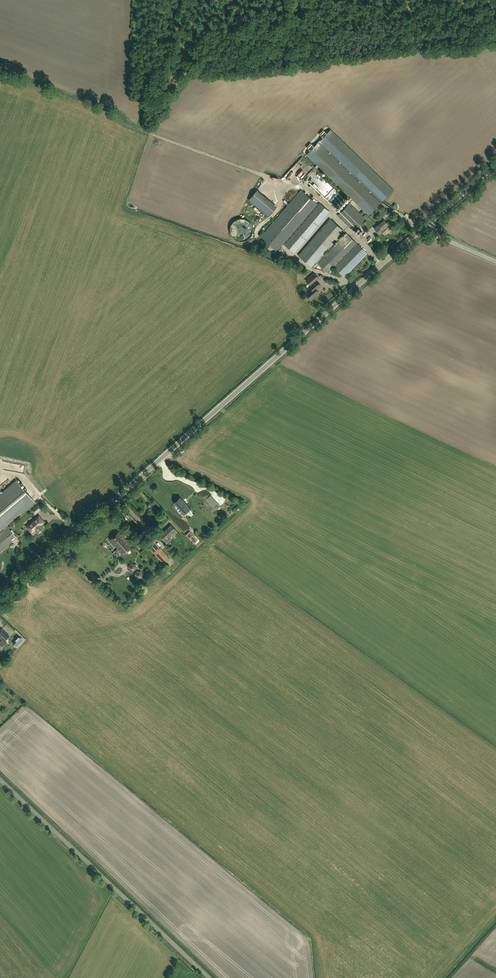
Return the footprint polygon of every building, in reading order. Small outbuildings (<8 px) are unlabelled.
[(393,190),(340,139),(331,130),(306,155),(369,215),(393,190)] [(322,192),(330,184),(318,173),(310,181),(322,192)] [(277,251),(318,204),(302,190),(261,237),(277,251)] [(254,192),(249,198),(269,215),(278,205),(273,201),(270,204),(254,192)] [(295,253),(330,212),(320,203),(284,244),(295,253)] [(365,215),(363,217),(350,203),(338,215),(353,231),(367,217),(365,215)] [(313,267),(340,237),(345,231),(337,225),(330,218),(322,228),(299,255),(304,260),(313,267)] [(374,228),(377,232),(379,235),(382,232),(385,235),(391,230),(394,228),(389,222),(387,223),(385,220),(374,228)] [(347,234),(340,241),(323,256),(318,262),(328,273),(334,267),(344,277),(367,253),(358,244),(357,244),(347,234)] [(316,280),(316,281),(312,276),(306,281),(310,285),(310,286),(312,288),(306,293),(312,300),(320,293),(317,290),(321,286),(316,280)] [(16,480),(0,494),(0,552),(17,538),(7,527),(6,526),(20,513),(21,514),(35,502),(16,480)] [(180,496),(173,503),(184,514),(190,507),(180,496)] [(31,510),(35,515),(42,508),(38,503),(31,510)] [(42,520),(39,516),(27,526),(30,530),(30,529),(31,528),(34,531),(35,530),(38,533),(44,528),(41,525),(43,523),(41,520),(42,520)] [(177,531),(171,525),(159,536),(167,544),(172,539),(170,537),(177,531)] [(109,540),(117,549),(123,555),(132,547),(118,532),(109,540)] [(148,546),(155,555),(162,562),(168,556),(154,541),(148,546)] [(129,571),(134,572),(136,569),(135,564),(131,563),(128,566),(129,571)] [(136,578),(140,579),(143,576),(141,572),(137,571),(134,574),(136,578)] [(9,636),(2,629),(0,631),(0,633),(1,633),(0,634),(0,649),(7,642),(1,637),(3,635),(6,639),(9,636)] [(26,639),(20,634),(13,641),(19,647),(26,639)]
